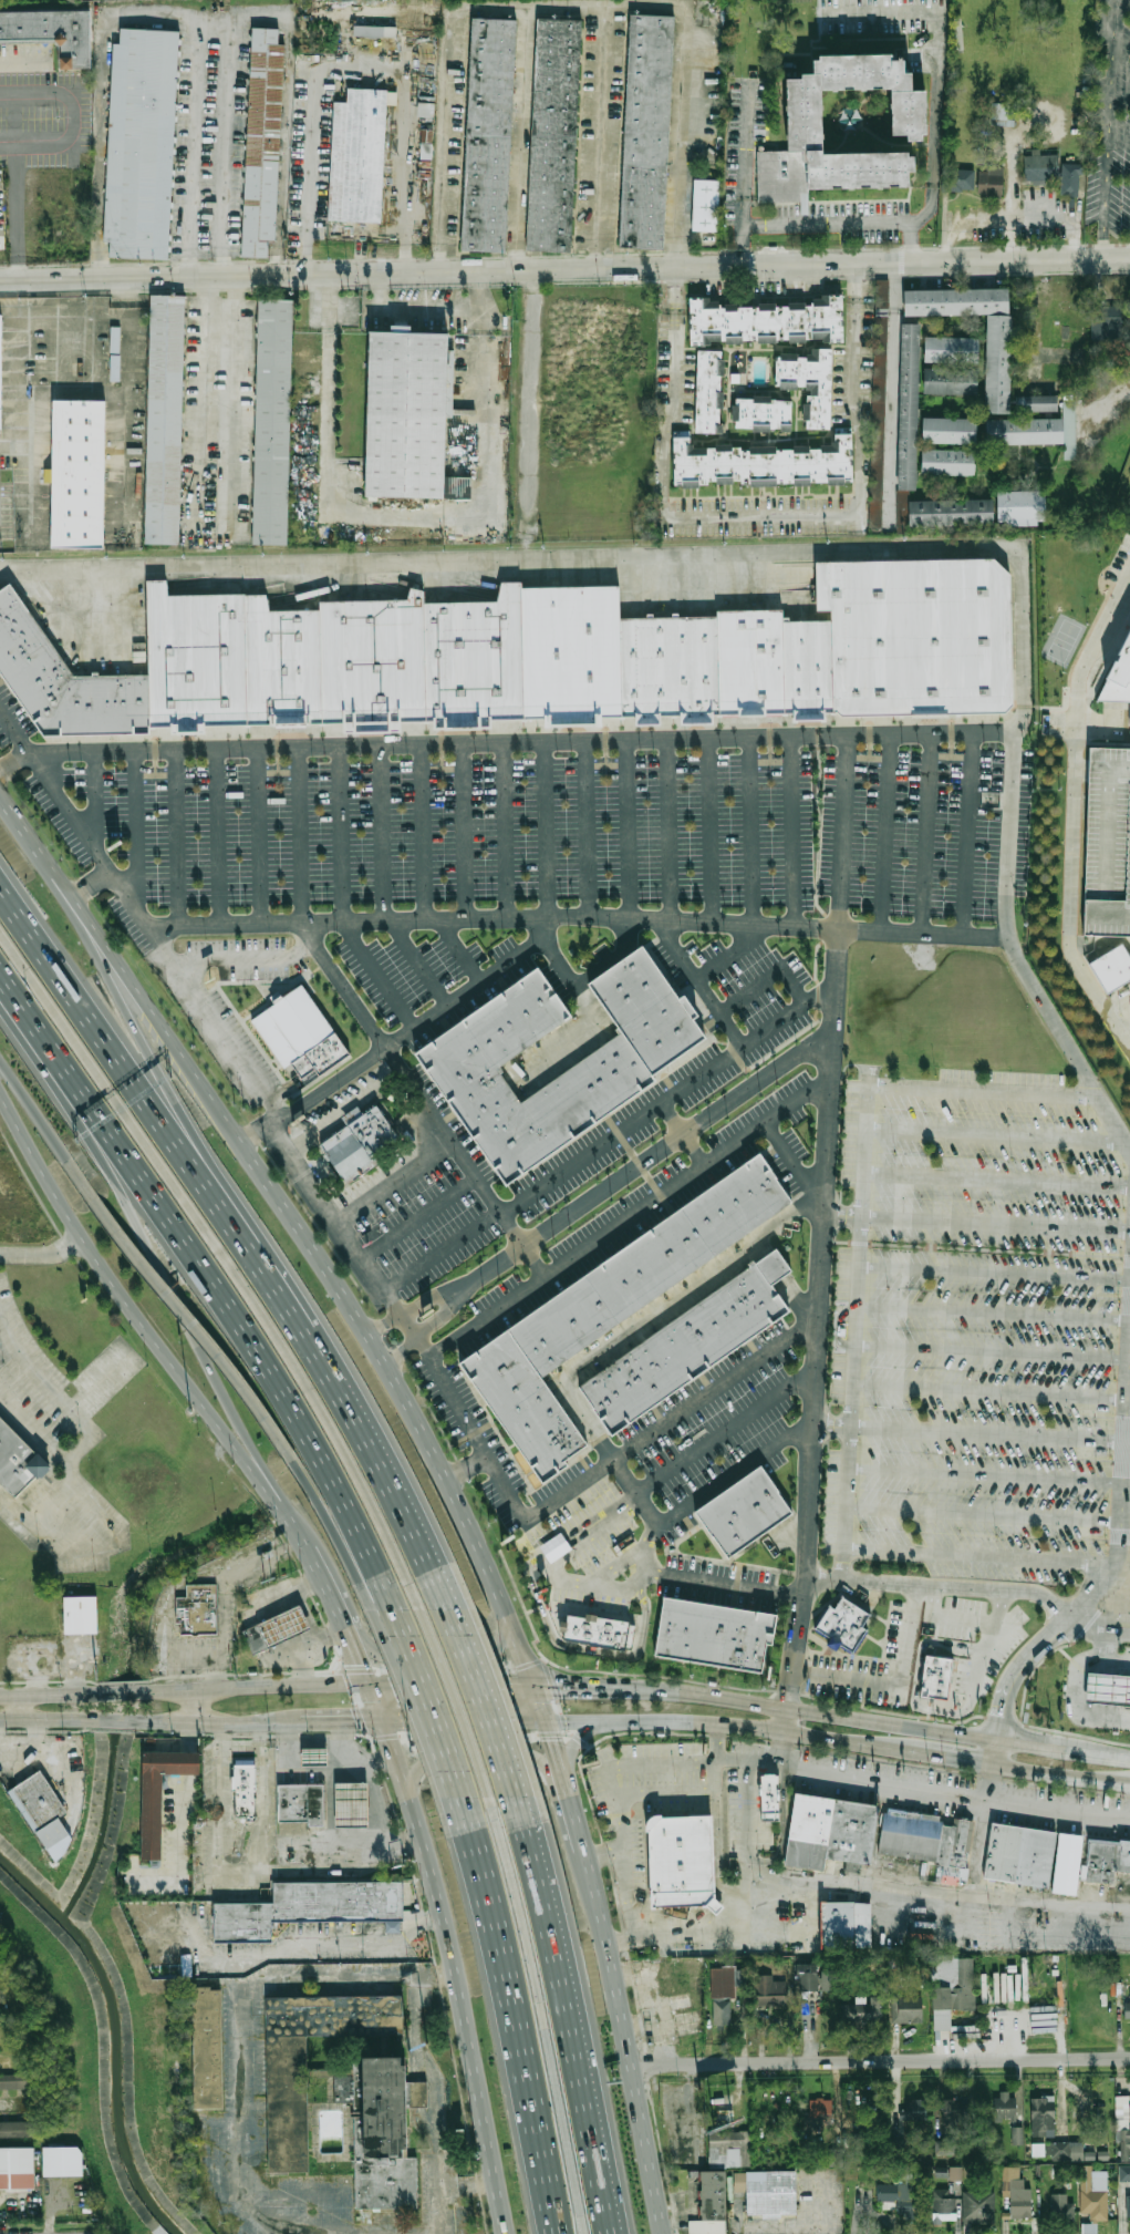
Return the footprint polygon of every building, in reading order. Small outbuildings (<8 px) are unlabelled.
[(629,14),(674,17),(663,249),(618,247),(629,14)] [(60,47),(0,48),(0,19),(90,18),(91,76),(61,76),(60,47)] [(470,18),(515,20),(504,253),(459,250),(470,18)] [(535,19),(580,21),(569,254),(523,251),(535,19)] [(255,25),(280,28),(280,43),(288,43),(279,241),(270,241),(269,259),(243,258),(255,25)] [(396,27),(354,26),(354,37),(396,38),(396,27)] [(123,28),(182,30),(170,260),(113,258),(113,244),(106,243),(116,43),(123,43),(123,28)] [(759,151),(788,151),(786,80),(802,79),(802,76),(813,76),(812,64),(820,64),(820,56),(892,55),(892,59),(904,59),(904,76),(912,76),(912,86),(926,86),(926,134),(923,135),(923,141),(909,142),(909,133),(892,133),(891,89),(882,90),(882,87),(822,89),(823,148),(910,147),(910,154),(915,154),(915,169),(910,169),(910,185),(900,185),(900,183),(891,183),(891,186),(872,187),(871,183),(863,184),(863,187),(843,187),(843,184),(834,184),(834,188),(810,188),(810,202),(801,202),(775,202),(775,197),(767,197),(767,202),(759,202),(759,151)] [(386,91),(380,224),(326,222),(333,102),(345,103),(345,89),(386,91)] [(991,126),(1015,126),(1015,104),(992,104),(991,126)] [(433,130),(421,129),(420,159),(432,159),(433,130)] [(1023,156),(1024,182),(1059,181),(1058,154),(1040,155),(1039,149),(1031,149),(1031,156),(1023,156)] [(1060,195),(1078,196),(1079,174),(1083,175),(1083,164),(1061,163),(1060,195)] [(978,168),(977,196),(1002,197),(1003,169),(978,168)] [(974,191),(974,170),(944,169),(943,190),(974,191)] [(696,178),(723,179),(720,231),(694,230),(696,178)] [(801,202),(802,214),(810,213),(810,202),(801,202)] [(888,280),(875,279),(871,453),(884,453),(888,280)] [(901,289),(1006,287),(1006,313),(902,316),(901,289)] [(688,344),(843,344),(843,295),(810,295),(810,302),(687,303),(688,344)] [(148,296),(183,296),(177,545),(144,544),(148,296)] [(257,299),(291,300),(286,545),(251,544),(257,299)] [(1121,306),(1090,307),(1090,341),(1121,340),(1121,306)] [(983,412),(985,315),(1008,315),(1007,412),(983,412)] [(916,323),(914,488),(896,488),(900,322),(916,323)] [(366,497),(371,332),(449,334),(445,498),(366,497)] [(922,336),(976,337),(975,362),(922,361),(922,336)] [(720,350),(694,350),(695,433),(720,433),(720,350)] [(831,352),(776,352),(775,389),(804,390),(802,430),(831,430),(831,352)] [(922,367),(976,368),(975,393),(922,392),(922,367)] [(1014,395),(1055,394),(1055,410),(1014,411),(1014,395)] [(792,399),(733,397),(732,431),(791,432),(792,399)] [(56,399),(110,400),(106,545),(53,544),(56,399)] [(921,418),(973,418),(973,442),(920,442),(921,418)] [(983,420),(1060,419),(1061,442),(983,443),(983,420)] [(852,433),(832,433),(832,445),(690,446),(690,432),(672,432),(673,486),(853,485),(852,433)] [(920,449),(974,450),(973,474),(920,473),(920,449)] [(995,492),(1040,492),(1040,518),(995,518),(995,492)] [(905,500),(989,500),(989,523),(905,523),(905,500)] [(833,710),(148,727),(147,673),(145,579),(164,579),(166,594),(265,593),(268,609),(318,608),(318,599),(405,598),(408,586),(421,589),(422,601),(494,600),(498,580),(519,580),(519,586),(616,584),(618,617),(715,615),(715,610),(779,608),(780,620),(829,620),(829,609),(815,609),(813,559),(992,557),(1008,574),(1010,706),(1003,712),(840,716),(833,710)] [(0,586),(0,673),(42,734),(148,732),(148,727),(147,673),(72,676),(8,581),(0,586)] [(1129,701),(1129,627),(1117,653),(1119,653),(1116,660),(1115,659),(1106,677),(1108,678),(1096,700),(1129,701)] [(1088,748),(1084,936),(1129,937),(1129,749),(1088,748)] [(1129,980),(1129,957),(1122,943),(1088,963),(1106,994),(1129,980)] [(412,1052),(535,967),(570,1018),(497,1068),(522,1103),(621,1034),(585,984),(637,948),(673,999),(680,995),(693,1015),(687,1019),(701,1038),(647,1075),(652,1080),(504,1184),(412,1052)] [(249,1020),(299,984),(349,1053),(298,1089),(249,1020)] [(318,1145),(345,1125),(361,1114),(374,1105),(396,1136),(367,1156),(370,1159),(342,1178),(341,1178),(318,1145)] [(345,1125),(343,1122),(339,1118),(355,1106),(357,1110),(361,1114),(345,1125)] [(757,1154),(791,1203),(540,1379),(587,1444),(563,1461),(567,1466),(542,1483),(458,1363),(757,1154)] [(342,1178),(346,1184),(377,1162),(373,1156),(370,1159),(342,1178)] [(754,1264),(766,1255),(775,1248),(789,1269),(780,1275),(768,1284),(754,1264)] [(768,1284),(786,1310),(609,1433),(577,1387),(754,1264),(768,1284)] [(15,1495),(0,1480),(0,1417),(46,1463),(15,1495)] [(694,1512),(759,1468),(791,1514),(726,1558),(694,1512)] [(559,1559),(547,1542),(583,1516),(595,1534),(559,1559)] [(176,1597),(187,1596),(186,1585),(216,1583),(216,1635),(182,1636),(180,1625),(175,1625),(176,1597)] [(62,1596),(97,1595),(99,1629),(95,1629),(95,1634),(63,1634),(62,1596)] [(815,1628),(829,1606),(836,1609),(843,1596),(871,1613),(863,1626),(869,1629),(854,1653),(815,1628)] [(663,1598),(775,1617),(770,1645),(764,1645),(759,1674),(652,1657),(663,1598)] [(260,1622),(298,1606),(309,1629),(270,1647),(260,1622)] [(571,1615),(568,1638),(632,1647),(635,1625),(571,1615)] [(241,1629),(260,1622),(270,1647),(251,1655),(241,1629)] [(925,1654),(954,1657),(950,1705),(921,1701),(925,1654)] [(1092,1674),(1129,1676),(1129,1691),(1129,1706),(1090,1703),(1092,1674)] [(300,1749),(324,1748),(324,1765),(300,1765),(300,1749)] [(138,1859),(141,1751),(197,1752),(197,1773),(160,1773),(159,1860),(138,1859)] [(238,1763),(258,1763),(258,1813),(238,1814),(238,1763)] [(11,1789),(39,1771),(65,1812),(37,1830),(11,1789)] [(776,1774),(777,1821),(758,1821),(758,1775),(761,1775),(761,1773),(771,1773),(771,1774),(776,1774)] [(333,1782),(365,1781),(366,1828),(334,1828),(333,1782)] [(278,1784),(322,1784),(323,1825),(308,1825),(307,1821),(278,1821),(278,1784)] [(792,1792),(877,1805),(867,1864),(822,1857),(820,1870),(781,1864),(792,1792)] [(874,1861),(882,1812),(885,1812),(885,1808),(937,1815),(936,1820),(940,1821),(940,1824),(951,1825),(952,1818),(973,1821),(967,1853),(965,1853),(963,1867),(966,1867),(964,1884),(956,1883),(956,1885),(932,1882),(934,1870),(874,1861)] [(647,1906),(704,1904),(715,1915),(723,1907),(715,1900),(713,1815),(661,1816),(660,1814),(653,1814),(643,1824),(643,1832),(645,1831),(647,1906)] [(1045,1888),(979,1878),(988,1822),(1054,1832),(1045,1888)] [(1049,1892),(1057,1833),(1080,1835),(1074,1895),(1049,1892)] [(1118,1839),(1129,1840),(1129,1873),(1111,1871),(1110,1884),(1082,1881),(1087,1839),(1118,1842),(1118,1839)] [(389,1844),(391,1862),(401,1861),(400,1843),(389,1844)] [(216,1903),(277,1903),(278,1881),(405,1883),(405,1919),(272,1918),(272,1940),(216,1940),(216,1903)] [(871,1903),(871,1946),(821,1946),(820,1903),(871,1903)] [(974,1959),(931,1959),(932,1976),(957,1976),(957,1987),(932,1987),(933,2030),(950,2030),(950,2010),(975,2010),(974,1959)] [(817,1964),(797,1964),(797,1991),(817,1991),(817,1964)] [(711,1998),(735,1997),(734,1987),(745,1986),(745,1967),(710,1968),(711,1998)] [(821,1970),(822,1990),(831,1990),(831,1970),(821,1970)] [(756,1975),(757,2005),(786,2004),(786,1981),(773,1981),(773,1974),(756,1975)] [(266,1997),(268,2172),(308,2172),(306,2035),(402,2034),(401,1996),(266,1997)] [(882,1996),(868,1996),(868,1997),(855,1996),(855,2004),(841,2004),(841,2022),(882,2022),(882,1996)] [(891,2023),(922,2023),(921,1996),(891,1997),(891,2023)] [(730,2026),(731,1999),(713,1998),(712,2025),(730,2026)] [(410,2046),(425,2045),(425,2037),(409,2038),(410,2046)] [(360,2206),(362,2066),(407,2067),(406,2154),(417,2154),(417,2207),(360,2206)] [(23,2090),(0,2090),(0,2071),(23,2071),(23,2090)] [(427,2081),(406,2082),(406,2108),(427,2107),(427,2081)] [(1014,2120),(1014,2092),(994,2092),(994,2120),(1014,2120)] [(809,2098),(810,2122),(834,2121),(833,2097),(809,2098)] [(1031,2138),(1055,2138),(1055,2097),(1031,2097),(1031,2138)] [(926,2119),(926,2100),(906,2100),(906,2119),(926,2119)] [(943,2123),(967,2123),(967,2100),(943,2100),(943,2123)] [(28,2134),(0,2134),(0,2117),(27,2117),(28,2134)] [(1119,2124),(1119,2142),(1129,2142),(1129,2124),(1119,2124)] [(1022,2127),(1011,2127),(1012,2145),(1023,2144),(1022,2127)] [(709,2132),(709,2158),(727,2158),(727,2166),(743,2166),(743,2132),(709,2132)] [(935,2140),(935,2155),(955,2154),(954,2140),(935,2140)] [(1046,2141),(1046,2160),(1082,2160),(1083,2142),(1046,2141)] [(1109,2142),(1074,2142),(1074,2161),(1109,2161),(1109,2142)] [(1045,2156),(1045,2144),(1031,2144),(1032,2156),(1045,2156)] [(46,2147),(84,2145),(84,2174),(46,2174),(46,2147)] [(39,2190),(0,2190),(0,2147),(39,2147),(39,2190)] [(1129,2158),(1128,2147),(1120,2149),(1123,2160),(1129,2158)] [(1108,2176),(1092,2176),(1092,2165),(1082,2165),(1082,2222),(1108,2222),(1108,2176)] [(1119,2166),(1119,2181),(1129,2181),(1129,2166),(1119,2166)] [(962,2167),(949,2167),(949,2180),(962,2180),(962,2167)] [(725,2171),(699,2171),(699,2221),(688,2221),(688,2233),(725,2233),(725,2171)] [(746,2191),(734,2191),(734,2171),(746,2171),(746,2191)] [(795,2171),(746,2171),(746,2191),(746,2214),(761,2214),(761,2218),(780,2218),(780,2214),(795,2214),(795,2171)] [(1024,2196),(1024,2180),(1009,2180),(1009,2218),(1030,2218),(1030,2196),(1024,2196)] [(896,2217),(916,2218),(916,2184),(877,2183),(877,2205),(896,2205),(896,2217)] [(995,2192),(964,2192),(964,2224),(995,2224),(995,2192)] [(1050,2222),(1074,2222),(1074,2203),(1068,2203),(1068,2194),(1050,2194),(1050,2222)] [(955,2199),(930,2199),(930,2220),(955,2220),(955,2199)]
